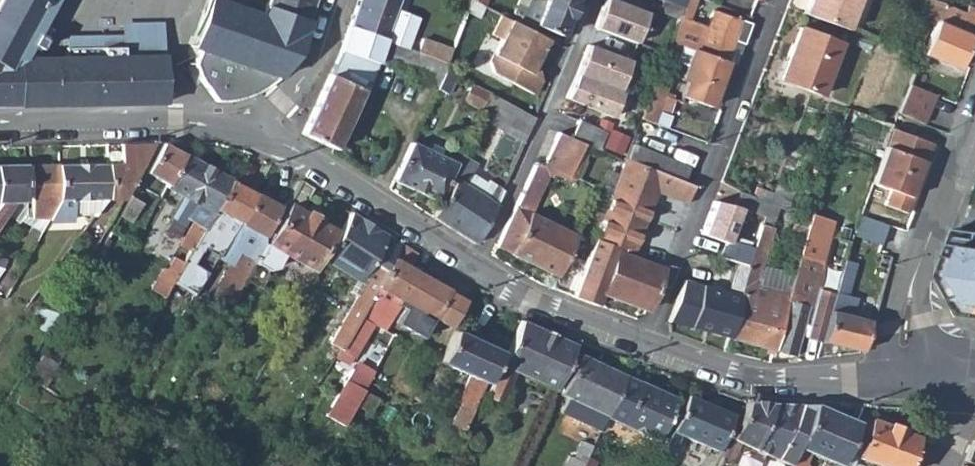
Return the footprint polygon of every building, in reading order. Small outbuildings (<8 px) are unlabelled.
[(165,102),(164,61),(164,54),(118,55),(62,57),(17,58),(50,0),(0,0),(0,104),(165,102)] [(192,37),(201,40),(213,6),(260,23),(263,13),(226,0),(204,0),(192,37)] [(201,40),(193,63),(195,68),(202,69),(199,78),(216,101),(220,101),(228,100),(241,96),(251,92),(261,87),(269,82),(278,74),(285,66),(301,36),(313,0),(268,0),(263,13),(260,23),(213,6),(201,40)] [(339,50),(378,65),(386,41),(406,47),(410,35),(417,18),(395,11),(399,0),(357,0),(339,50)] [(468,11),(479,16),(484,4),(476,0),(472,0),(468,11)] [(512,11),(519,15),(519,17),(558,34),(565,15),(566,15),(572,0),(516,0),(512,11)] [(616,0),(604,0),(594,26),(634,42),(646,11),(616,0)] [(658,10),(677,17),(681,7),(668,1),(665,0),(662,0),(658,10)] [(669,39),(683,44),(693,17),(698,0),(683,0),(681,7),(677,17),(669,39)] [(803,13),(845,28),(855,0),(808,0),(803,13)] [(917,17),(932,23),(941,2),(935,0),(923,0),(917,17)] [(923,46),(921,52),(957,67),(974,23),(974,9),(966,6),(964,12),(941,2),(932,23),(923,46)] [(707,21),(697,50),(725,59),(733,39),(742,42),(749,22),(712,9),(707,21)] [(487,61),(490,71),(530,94),(538,79),(536,70),(530,66),(534,58),(539,60),(549,41),(501,15),(491,33),(499,38),(487,61)] [(693,17),(683,44),(697,50),(707,21),(693,17)] [(61,36),(61,46),(118,45),(118,55),(164,54),(162,25),(122,26),(122,34),(61,36)] [(797,26),(791,42),(796,44),(802,28),(797,26)] [(914,26),(908,40),(920,45),(926,30),(914,26)] [(796,44),(791,42),(780,77),(821,93),(840,41),(802,28),(796,44)] [(406,47),(448,62),(452,50),(410,35),(406,47)] [(669,39),(654,79),(666,83),(674,60),(684,63),(679,78),(686,80),(681,94),(709,104),(725,59),(697,50),(683,44),(669,39)] [(733,39),(725,59),(734,62),(742,42),(733,39)] [(386,41),(378,65),(436,86),(445,68),(448,62),(406,47),(386,41)] [(628,59),(587,43),(575,72),(618,88),(628,59)] [(61,46),(62,57),(118,55),(118,45),(61,46)] [(339,50),(302,134),(332,148),(360,91),(368,94),(378,65),(339,50)] [(436,86),(433,93),(443,97),(445,93),(449,94),(457,75),(445,68),(436,86)] [(575,72),(565,97),(611,115),(621,89),(618,88),(575,72)] [(654,79),(651,90),(672,98),(675,90),(665,87),(666,83),(654,79)] [(488,92),(472,83),(463,99),(480,108),(488,92)] [(908,84),(895,113),(922,123),(933,94),(908,84)] [(651,90),(646,102),(671,110),(675,99),(672,98),(651,90)] [(490,93),(475,123),(484,128),(487,122),(505,132),(509,121),(528,131),(533,116),(490,93)] [(646,102),(640,117),(668,127),(673,112),(671,110),(646,102)] [(578,119),(570,137),(583,142),(589,145),(597,148),(604,130),(578,119)] [(891,126),(887,135),(894,138),(898,128),(891,126)] [(898,128),(894,138),(928,150),(931,142),(898,128)] [(546,161),(536,161),(551,168),(569,176),(583,142),(570,137),(558,132),(546,161)] [(887,135),(884,145),(890,147),(894,138),(887,135)] [(884,145),(871,180),(890,187),(884,203),(905,211),(912,194),(908,193),(920,160),(924,162),(928,150),(894,138),(890,147),(884,145)] [(107,151),(107,163),(107,198),(121,197),(151,142),(126,143),(126,151),(118,152),(114,150),(110,151),(107,151)] [(160,142),(143,172),(166,185),(184,154),(163,142),(160,142)] [(410,142),(392,180),(438,202),(450,176),(456,163),(410,142)] [(583,142),(569,176),(575,178),(589,145),(583,142)] [(126,143),(117,143),(118,152),(126,151),(126,143)] [(630,144),(625,157),(683,180),(688,166),(630,144)] [(166,185),(165,187),(181,196),(169,216),(182,224),(185,218),(191,222),(178,244),(188,250),(213,208),(230,179),(184,154),(166,185)] [(455,179),(432,217),(472,243),(497,202),(503,189),(496,185),(494,188),(471,175),(476,164),(461,154),(456,163),(450,176),(455,179)] [(624,156),(623,159),(613,187),(581,271),(571,296),(596,305),(600,293),(645,310),(662,263),(648,258),(647,262),(631,256),(656,190),(685,201),(692,183),(683,180),(625,157),(624,156)] [(908,193),(912,194),(924,162),(920,160),(908,193)] [(536,161),(516,207),(531,214),(551,168),(536,161)] [(56,163),(30,164),(32,217),(49,216),(57,201),(57,196),(56,163)] [(49,216),(47,220),(71,219),(71,212),(98,210),(107,199),(107,198),(107,163),(56,163),(57,196),(57,201),(49,216)] [(18,222),(25,212),(24,164),(0,164),(0,218),(4,213),(18,222)] [(181,263),(171,280),(194,294),(207,272),(192,264),(202,247),(216,256),(217,255),(254,193),(230,179),(213,208),(188,250),(181,263)] [(311,188),(298,180),(286,202),(289,203),(266,243),(263,241),(262,244),(252,261),(265,270),(275,267),(283,253),(310,268),(333,229),(317,221),(318,219),(306,212),(304,213),(299,211),(311,188)] [(759,189),(756,197),(768,202),(772,194),(759,189)] [(739,191),(734,204),(738,206),(757,212),(764,216),(768,202),(756,197),(739,191)] [(223,299),(228,302),(252,261),(261,245),(262,244),(261,236),(278,207),(254,193),(217,255),(231,263),(217,287),(226,293),(223,299)] [(129,197),(120,215),(131,221),(140,204),(129,197)] [(720,258),(736,263),(746,266),(752,249),(726,240),(738,206),(734,204),(732,203),(713,201),(700,234),(725,243),(720,258)] [(506,229),(496,248),(556,277),(575,235),(531,214),(516,207),(506,229)] [(350,212),(323,260),(356,279),(349,292),(356,295),(328,342),(340,348),(358,318),(369,299),(375,289),(392,257),(391,256),(399,243),(350,212)] [(862,216),(854,235),(863,238),(880,243),(886,224),(862,216)] [(738,294),(726,337),(773,349),(784,306),(751,297),(756,283),(772,225),(762,222),(752,249),(746,266),(742,279),(738,294)] [(784,306),(773,349),(794,354),(800,336),(803,336),(817,287),(820,277),(815,269),(811,268),(814,259),(820,260),(827,234),(806,227),(788,292),(784,306)] [(26,238),(35,242),(40,233),(31,228),(26,238)] [(953,244),(974,247),(974,232),(958,230),(953,244)] [(103,243),(97,254),(103,258),(109,246),(103,243)] [(340,348),(334,356),(341,361),(346,353),(352,356),(372,324),(383,330),(390,318),(396,321),(400,315),(403,309),(400,307),(419,275),(407,267),(415,254),(399,243),(391,256),(392,257),(375,289),(369,299),(358,318),(340,348)] [(953,244),(940,272),(963,314),(974,316),(974,247),(953,244)] [(161,295),(171,280),(181,263),(172,258),(165,268),(162,267),(149,288),(161,295)] [(825,321),(820,341),(859,350),(863,336),(864,332),(867,320),(854,317),(858,297),(847,294),(856,262),(844,259),(834,291),(825,321)] [(683,280),(667,322),(726,337),(738,294),(742,279),(746,266),(736,263),(730,281),(736,283),(732,293),(726,291),(683,280)] [(446,291),(419,275),(400,307),(403,309),(400,315),(396,321),(395,323),(420,338),(432,319),(445,327),(461,300),(446,291)] [(730,281),(726,291),(732,293),(736,283),(730,281)] [(756,283),(751,297),(784,306),(788,292),(756,283)] [(5,299),(10,289),(1,285),(0,287),(0,298),(5,299)] [(817,287),(803,336),(820,341),(825,321),(834,291),(827,290),(817,287)] [(31,318),(50,323),(62,303),(44,299),(41,308),(35,306),(31,318)] [(520,320),(485,394),(501,401),(513,372),(554,391),(575,345),(520,320)] [(450,422),(463,429),(499,351),(452,329),(439,361),(468,374),(458,398),(458,404),(450,422)] [(346,353),(341,361),(347,364),(352,356),(346,353)] [(41,354),(28,376),(44,385),(56,364),(41,354)] [(559,411),(598,429),(604,417),(623,375),(577,354),(558,394),(566,397),(559,411)] [(355,365),(345,382),(362,390),(371,375),(355,365)] [(623,375),(604,417),(617,423),(636,432),(655,440),(675,397),(623,375)] [(53,397),(28,380),(16,401),(41,417),(53,397)] [(325,415),(342,424),(354,404),(362,390),(345,382),(345,381),(325,415)] [(416,386),(410,396),(422,404),(429,393),(416,386)] [(362,390),(354,404),(369,412),(376,399),(362,390)] [(668,431),(659,450),(670,455),(679,435),(716,450),(731,414),(685,394),(669,431),(668,431)] [(737,443),(787,464),(812,404),(745,401),(714,465),(727,465),(737,443)] [(807,465),(805,464),(810,452),(837,465),(838,462),(856,421),(812,404),(787,464),(786,465),(807,465)] [(0,411),(0,423),(1,423),(9,410),(2,407),(0,411)] [(838,462),(848,465),(850,465),(854,456),(882,465),(905,465),(916,436),(898,429),(899,427),(886,422),(885,424),(869,419),(866,425),(856,421),(838,462)] [(962,460),(974,464),(974,440),(974,443),(970,442),(962,460)] [(583,462),(586,456),(590,447),(579,442),(574,452),(570,450),(563,465),(582,465),(583,462)] [(582,465),(592,465),(595,460),(586,456),(583,462),(582,465)]
